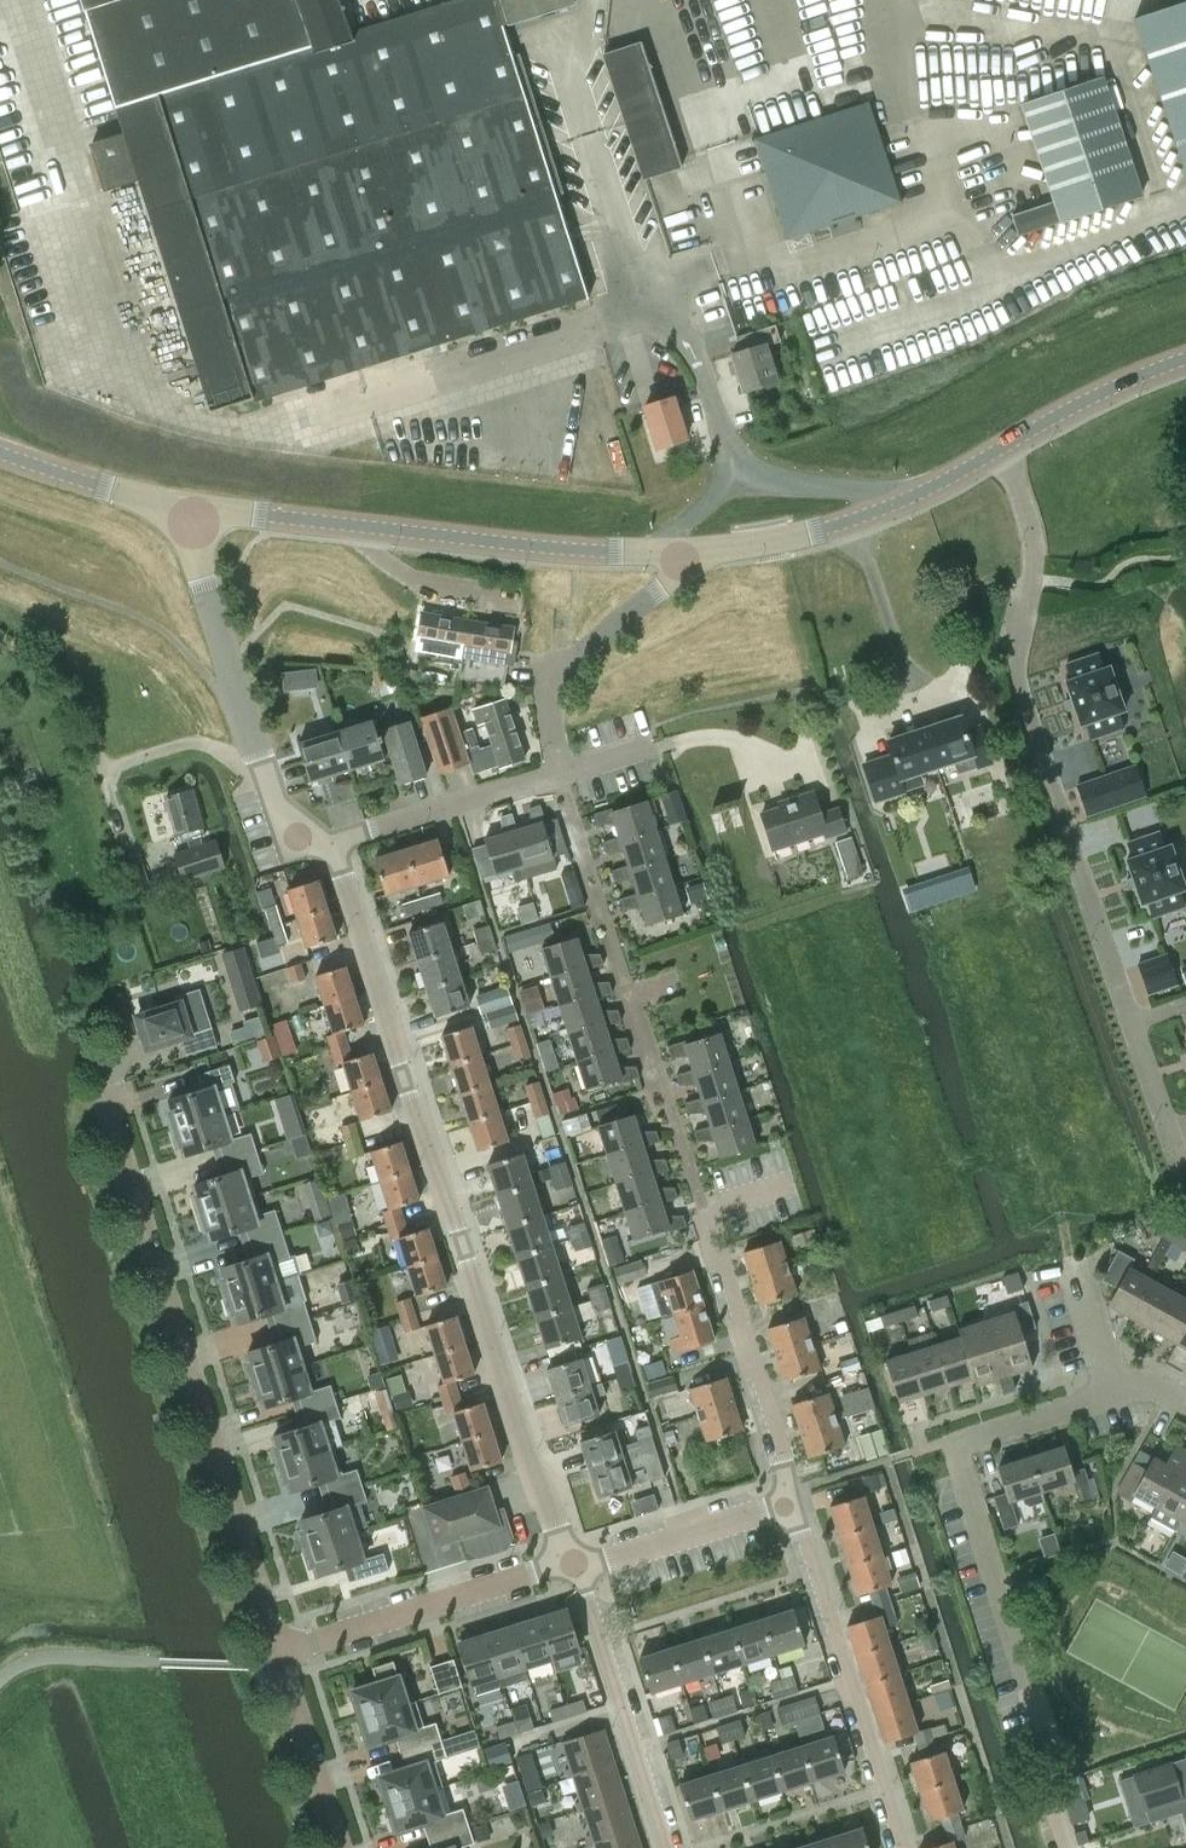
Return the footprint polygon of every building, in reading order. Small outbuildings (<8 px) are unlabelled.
[(352,32),(341,0),(80,0),(84,12),(85,11),(124,136),(91,146),(105,190),(138,180),(208,405),(207,406),(209,412),(253,399),(254,402),(588,299),(504,26),(575,4),(573,0),(456,0),(352,32)] [(1134,20),(1185,178),(1185,3),(1134,20)] [(680,166),(640,44),(605,55),(644,178),(680,166)] [(1060,222),(1141,196),(1102,79),(1021,105),(1053,202),(1012,216),(1018,235),(1059,221),(1060,222)] [(788,235),(896,200),(866,106),(758,141),(788,235)] [(767,346),(780,342),(775,326),(736,339),(740,353),(731,356),(742,393),(778,382),(767,346)] [(657,449),(686,440),(673,399),(645,408),(657,449)] [(459,670),(468,621),(422,613),(417,645),(419,651),(453,657),(451,668),(459,670)] [(514,629),(468,621),(459,670),(458,678),(503,685),(507,666),(513,667),(516,646),(512,645),(514,629)] [(1065,683),(1080,727),(1085,725),(1090,740),(1123,729),(1118,714),(1124,712),(1109,668),(1103,670),(1098,655),(1065,666),(1070,681),(1065,683)] [(315,669),(299,671),(301,689),(317,687),(315,669)] [(479,748),(465,752),(469,764),(472,774),(498,765),(499,767),(523,759),(504,700),(472,710),(477,725),(485,723),(491,744),(479,748)] [(451,710),(421,719),(439,774),(469,764),(465,752),(459,732),(451,710)] [(923,729),(936,768),(972,755),(976,768),(991,763),(979,727),(965,732),(960,717),(923,729)] [(391,758),(383,729),(375,732),(372,722),(298,744),(309,782),(391,758)] [(408,722),(383,729),(391,758),(400,786),(425,778),(408,722)] [(472,728),(459,732),(465,752),(479,748),(472,728)] [(900,779),(936,768),(923,729),(888,742),(892,755),(863,765),(876,802),(905,793),(900,779)] [(1076,787),(1086,817),(1115,806),(1105,777),(1076,787)] [(191,790),(166,797),(167,803),(179,844),(189,841),(191,849),(204,845),(202,838),(205,837),(191,790)] [(670,792),(660,795),(660,797),(665,810),(682,804),(679,795),(677,790),(670,792)] [(827,840),(845,834),(837,809),(820,814),(812,792),(785,801),(786,805),(760,814),(772,851),(824,834),(827,840)] [(614,825),(618,837),(619,841),(654,830),(645,801),(612,811),(611,808),(593,814),(597,825),(614,825)] [(517,830),(513,831),(524,865),(528,878),(557,868),(553,856),(567,851),(556,819),(545,822),(539,804),(530,807),(529,826),(517,830)] [(501,835),(484,840),(488,852),(493,868),(495,875),(511,870),(515,882),(528,878),(524,865),(513,831),(517,830),(512,814),(501,817),(501,835)] [(619,841),(618,837),(602,842),(605,853),(623,852),(627,866),(628,869),(663,858),(654,830),(619,841)] [(1126,861),(1141,905),(1146,903),(1151,918),(1184,907),(1179,892),(1185,890),(1170,846),(1164,848),(1159,833),(1126,844),(1131,859),(1126,861)] [(846,880),(861,875),(849,838),(835,843),(846,880)] [(437,840),(406,850),(417,886),(449,876),(437,840)] [(224,867),(215,841),(204,845),(191,849),(175,855),(183,881),(224,867)] [(386,896),(417,886),(406,850),(374,860),(386,896)] [(488,852),(473,857),(478,872),(493,868),(488,852)] [(628,869),(627,866),(611,871),(614,881),(632,881),(636,894),(637,897),(672,886),(663,858),(628,869)] [(968,867),(945,875),(951,894),(975,887),(968,867)] [(288,891),(297,919),(326,910),(317,881),(288,891)] [(927,881),(902,889),(908,908),(933,900),(929,888),(927,881)] [(685,888),(689,899),(690,903),(708,898),(703,882),(702,883),(685,888)] [(681,914),(672,886),(637,897),(636,894),(620,899),(623,909),(641,909),(646,926),(681,914)] [(421,898),(425,909),(443,903),(439,893),(421,898)] [(407,914),(425,909),(421,898),(404,904),(407,914)] [(533,901),(517,906),(522,922),(538,917),(535,907),(533,901)] [(275,904),(264,908),(270,925),(282,921),(275,904)] [(326,910),(297,919),(306,948),(335,939),(326,910)] [(255,942),(246,945),(250,955),(257,952),(277,946),(288,942),(282,921),(270,925),(274,934),(256,940),(256,941),(255,942)] [(418,961),(451,950),(442,922),(409,933),(418,961)] [(549,923),(535,928),(539,943),(554,938),(549,923)] [(478,942),(492,938),(489,926),(475,931),(478,942)] [(495,949),(492,938),(478,942),(481,953),(495,949)] [(586,966),(587,970),(602,965),(599,955),(582,954),(577,938),(542,949),(551,978),(586,966)] [(242,949),(223,955),(241,1010),(260,1004),(242,949)] [(427,988),(460,978),(451,950),(418,961),(427,988)] [(1137,966),(1147,995),(1176,985),(1166,956),(1137,966)] [(291,984),(304,980),(301,963),(286,968),(291,984)] [(315,976),(325,1005),(354,996),(345,966),(315,976)] [(595,994),(596,998),(611,993),(608,983),(591,982),(587,970),(586,966),(551,978),(560,1005),(595,994)] [(469,1007),(460,978),(427,988),(436,1018),(469,1007)] [(527,1014),(541,1009),(545,1008),(538,985),(534,986),(520,991),(527,1014)] [(138,1021),(135,1022),(139,1037),(143,1036),(147,1050),(182,1038),(187,1055),(217,1045),(199,990),(179,996),(181,1003),(137,1017),(138,1021)] [(486,1012),(512,1003),(509,991),(477,1001),(481,1013),(486,1012)] [(604,1022),(605,1026),(621,1021),(618,1010),(600,1009),(596,998),(595,994),(560,1005),(569,1033),(604,1022)] [(354,996),(325,1005),(334,1033),(326,1036),(330,1049),(347,1043),(343,1032),(364,1025),(354,996)] [(518,1020),(512,1003),(486,1012),(491,1028),(518,1020)] [(612,1050),(613,1054),(629,1049),(626,1038),(609,1039),(605,1026),(604,1022),(569,1033),(578,1061),(612,1050)] [(513,1045),(524,1041),(519,1025),(508,1029),(513,1045)] [(443,1036),(452,1065),(481,1056),(472,1027),(443,1036)] [(687,1058),(691,1070),(692,1074),(728,1062),(719,1033),(686,1044),(685,1040),(667,1046),(671,1058),(687,1058)] [(297,1052),(294,1041),(279,1046),(282,1056),(297,1052)] [(530,1057),(524,1041),(513,1045),(518,1061),(530,1057)] [(348,1047),(331,1052),(335,1065),(343,1063),(352,1092),(382,1082),(373,1053),(352,1059),(348,1047)] [(617,1066),(613,1054),(612,1050),(578,1061),(587,1090),(620,1079),(621,1082),(638,1077),(635,1067),(617,1066)] [(298,1053),(289,1056),(291,1062),(300,1059),(298,1053)] [(461,1094),(490,1084),(481,1056),(452,1065),(461,1094)] [(697,1086),(700,1097),(702,1102),(737,1091),(728,1062),(692,1074),(691,1070),(676,1074),(680,1086),(697,1086)] [(173,1130),(223,1114),(240,1108),(232,1083),(235,1082),(230,1065),(197,1075),(202,1091),(168,1101),(171,1110),(167,1112),(173,1130)] [(382,1082),(352,1092),(361,1121),(391,1112),(382,1082)] [(531,1102),(543,1098),(538,1082),(526,1085),(531,1102)] [(470,1122),(499,1113),(490,1084),(461,1094),(470,1122)] [(706,1113),(710,1126),(711,1130),(746,1119),(737,1091),(702,1102),(700,1097),(685,1102),(688,1113),(706,1113)] [(543,1098),(531,1102),(536,1118),(548,1114),(543,1098)] [(572,1100),(558,1105),(561,1113),(578,1107),(576,1099),(572,1100)] [(616,1104),(595,1110),(600,1125),(621,1118),(616,1104)] [(508,1142),(499,1113),(470,1122),(479,1151),(508,1142)] [(231,1140),(223,1114),(173,1130),(178,1148),(182,1146),(185,1156),(219,1145),(224,1160),(256,1149),(251,1133),(231,1140)] [(299,1114),(280,1120),(286,1140),(291,1139),(306,1134),(299,1114)] [(555,1135),(548,1114),(536,1118),(543,1139),(555,1135)] [(598,1126),(607,1154),(642,1143),(643,1147),(659,1142),(656,1131),(638,1131),(633,1115),(621,1118),(600,1125),(598,1126)] [(711,1130),(710,1126),(693,1131),(696,1141),(715,1141),(720,1159),(755,1148),(746,1119),(711,1130)] [(355,1124),(339,1129),(344,1144),(360,1139),(355,1124)] [(360,1139),(344,1144),(349,1159),(364,1154),(360,1139)] [(371,1152),(380,1181),(410,1172),(401,1143),(371,1152)] [(651,1171),(652,1175),(668,1170),(664,1160),(647,1160),(643,1147),(642,1143),(607,1154),(616,1182),(651,1171)] [(264,1173),(256,1149),(224,1160),(229,1175),(195,1185),(197,1195),(193,1196),(199,1214),(255,1196),(249,1178),(264,1173)] [(523,1154),(488,1165),(497,1196),(532,1185),(523,1154)] [(549,1167),(552,1178),(567,1174),(564,1162),(549,1167)] [(660,1200),(661,1203),(677,1198),(674,1188),(656,1188),(652,1175),(651,1171),(616,1182),(625,1211),(660,1200)] [(410,1172),(380,1181),(389,1210),(383,1211),(387,1223),(403,1219),(399,1207),(419,1201),(410,1172)] [(567,1174),(552,1178),(556,1190),(571,1185),(567,1174)] [(532,1185),(497,1196),(507,1227),(542,1216),(532,1185)] [(261,1215),(255,1196),(199,1214),(205,1232),(209,1230),(212,1240),(246,1229),(251,1244),(283,1233),(275,1210),(261,1215)] [(665,1217),(661,1203),(660,1200),(625,1211),(634,1239),(668,1229),(669,1232),(686,1227),(683,1217),(665,1217)] [(327,1203),(312,1208),(316,1219),(330,1214),(327,1203)] [(542,1216),(507,1227),(517,1257),(552,1246),(546,1228),(553,1226),(549,1213),(542,1216)] [(329,1220),(316,1224),(320,1237),(334,1233),(329,1220)] [(338,1225),(342,1237),(342,1239),(357,1235),(356,1233),(352,1221),(338,1225)] [(398,1239),(407,1268),(437,1258),(427,1229),(408,1235),(404,1223),(388,1228),(392,1241),(398,1239)] [(568,1228),(572,1239),(587,1234),(584,1223),(568,1228)] [(1172,1243),(1178,1234),(1162,1225),(1157,1235),(1163,1238),(1171,1243),(1172,1243)] [(290,1257),(283,1233),(251,1244),(255,1259),(221,1269),(224,1279),(220,1280),(226,1298),(281,1280),(276,1262),(290,1257)] [(587,1234),(572,1239),(576,1251),(591,1246),(587,1234)] [(1178,1234),(1172,1243),(1185,1251),(1185,1239),(1178,1234)] [(355,1238),(343,1241),(347,1254),(359,1251),(355,1238)] [(1118,1251),(1102,1281),(1117,1289),(1108,1306),(1131,1319),(1152,1281),(1150,1280),(1164,1256),(1167,1250),(1171,1243),(1163,1238),(1142,1276),(1130,1269),(1135,1260),(1118,1251)] [(742,1252),(751,1279),(786,1267),(778,1241),(742,1252)] [(552,1246),(517,1257),(526,1288),(561,1277),(552,1246)] [(609,1266),(619,1263),(623,1262),(619,1249),(615,1250),(605,1254),(609,1266)] [(437,1258),(407,1268),(417,1297),(446,1287),(437,1258)] [(618,1282),(645,1275),(642,1262),(614,1270),(618,1282)] [(786,1267),(751,1279),(759,1305),(795,1294),(786,1267)] [(674,1315),(702,1306),(692,1271),(651,1284),(662,1319),(674,1315)] [(299,1275),(281,1280),(226,1298),(231,1316),(235,1314),(238,1324),(272,1313),(277,1328),(309,1318),(304,1301),(307,1301),(299,1275)] [(561,1277),(526,1288),(536,1318),(571,1307),(565,1289),(572,1287),(568,1275),(561,1277)] [(1007,1296),(1024,1291),(1019,1275),(1002,1280),(1007,1296)] [(1154,1332),(1175,1294),(1152,1281),(1131,1319),(1154,1332)] [(357,1301),(352,1282),(336,1287),(342,1306),(357,1301)] [(588,1289),(592,1300),(607,1295),(603,1284),(588,1289)] [(1185,1328),(1185,1300),(1175,1294),(1154,1332),(1177,1344),(1185,1328)] [(607,1295),(592,1300),(595,1312),(610,1307),(607,1295)] [(933,1314),(950,1308),(947,1297),(929,1303),(933,1314)] [(414,1313),(409,1298),(394,1303),(399,1318),(414,1313)] [(958,1332),(960,1340),(973,1381),(975,1388),(998,1381),(1003,1396),(1015,1393),(1010,1377),(1033,1370),(1022,1334),(1036,1330),(1027,1303),(1011,1308),(1013,1315),(958,1332)] [(713,1341),(702,1306),(674,1315),(680,1336),(669,1340),(673,1354),(713,1341)] [(571,1307),(536,1318),(546,1350),(581,1339),(571,1307)] [(913,1309),(897,1314),(900,1325),(917,1320),(913,1309)] [(419,1329),(414,1313),(399,1318),(403,1334),(419,1329)] [(900,1325),(897,1314),(881,1319),(884,1330),(900,1325)] [(426,1326),(435,1356),(464,1347),(455,1317),(426,1326)] [(767,1328),(775,1355),(811,1344),(803,1317),(767,1328)] [(317,1341),(309,1318),(277,1328),(282,1343),(248,1353),(251,1363),(246,1364),(252,1382),(308,1364),(302,1346),(317,1341)] [(388,1328),(372,1333),(377,1350),(393,1344),(388,1328)] [(1177,1344),(1185,1349),(1185,1328),(1177,1344)] [(628,1361),(621,1337),(605,1342),(613,1366),(628,1361)] [(934,1348),(948,1389),(973,1381),(960,1340),(934,1348)] [(811,1344),(775,1355),(783,1381),(819,1370),(811,1344)] [(464,1347),(435,1356),(445,1385),(438,1387),(442,1398),(458,1392),(455,1383),(474,1377),(464,1347)] [(923,1397),(948,1389),(934,1348),(909,1356),(923,1397)] [(844,1374),(860,1368),(856,1357),(856,1356),(846,1360),(840,1362),(844,1374)] [(897,1405),(923,1397),(909,1356),(884,1364),(897,1405)] [(556,1397),(589,1387),(580,1359),(548,1369),(556,1397)] [(618,1378),(632,1374),(628,1362),(614,1366),(618,1378)] [(308,1365),(308,1364),(252,1382),(258,1400),(262,1398),(265,1408),(299,1397),(304,1412),(336,1401),(331,1385),(311,1392),(303,1367),(308,1365)] [(381,1372),(368,1377),(373,1390),(386,1386),(381,1372)] [(632,1374),(618,1378),(621,1389),(635,1385),(632,1374)] [(679,1391),(674,1376),(649,1384),(654,1399),(679,1391)] [(690,1390),(698,1416),(734,1405),(726,1378),(690,1390)] [(602,1383),(589,1387),(556,1397),(566,1426),(599,1416),(593,1398),(605,1394),(602,1383)] [(409,1390),(392,1395),(393,1396),(397,1410),(411,1406),(413,1406),(409,1390)] [(791,1405),(800,1431),(835,1420),(827,1394),(791,1405)] [(454,1413),(463,1442),(493,1433),(484,1404),(463,1410),(459,1398),(443,1403),(447,1415),(454,1413)] [(273,1448),(279,1466),(335,1448),(343,1446),(335,1420),(341,1418),(336,1401),(304,1412),(303,1412),(309,1428),(274,1437),(277,1447),(273,1448)] [(734,1405),(698,1416),(706,1442),(742,1431),(734,1405)] [(835,1420),(800,1431),(808,1457),(843,1446),(835,1420)] [(651,1438),(648,1427),(634,1432),(637,1442),(651,1438)] [(881,1429),(859,1436),(867,1459),(888,1453),(881,1429)] [(589,1471),(655,1450),(651,1438),(637,1442),(619,1448),(614,1431),(580,1442),(589,1471)] [(493,1433),(463,1442),(471,1471),(501,1462),(493,1433)] [(1185,1455),(1185,1452),(1176,1446),(1165,1466),(1153,1459),(1146,1471),(1133,1464),(1116,1494),(1130,1502),(1133,1496),(1157,1509),(1185,1455)] [(343,1474),(335,1448),(279,1466),(284,1484),(288,1483),(291,1492),(325,1481),(330,1496),(363,1485),(357,1469),(343,1474)] [(1062,1448),(1030,1459),(1042,1494),(1072,1484),(1080,1507),(1094,1503),(1084,1470),(1071,1475),(1062,1448)] [(664,1478),(655,1450),(589,1471),(598,1499),(631,1488),(626,1471),(644,1466),(649,1483),(664,1478)] [(1174,1532),(1180,1522),(1185,1510),(1185,1455),(1157,1509),(1151,1519),(1174,1532)] [(1007,1495),(994,1499),(1004,1529),(1018,1525),(1012,1504),(1023,1500),(1025,1506),(1030,1508),(1045,1503),(1042,1494),(1030,1459),(999,1469),(1007,1495)] [(457,1493),(470,1489),(465,1473),(452,1477),(457,1493)] [(878,1474),(862,1479),(867,1493),(882,1488),(878,1474)] [(368,1502),(363,1485),(330,1496),(335,1511),(301,1521),(304,1531),(299,1532),(305,1550),(361,1532),(353,1506),(368,1502)] [(507,1549),(513,1538),(504,1510),(496,1513),(488,1489),(425,1508),(437,1546),(464,1538),(469,1552),(479,1558),(507,1549)] [(830,1508),(839,1538),(872,1527),(863,1498),(830,1508)] [(839,1538),(848,1567),(881,1556),(872,1527),(839,1538)] [(362,1533),(361,1532),(305,1550),(311,1568),(315,1566),(318,1576),(352,1565),(357,1580),(389,1570),(384,1553),(364,1560),(356,1535),(362,1533)] [(881,1556),(848,1567),(857,1596),(868,1593),(871,1601),(888,1596),(885,1588),(890,1586),(881,1556)] [(896,1578),(901,1592),(901,1593),(920,1587),(915,1572),(914,1572),(905,1575),(896,1578)] [(1045,1578),(1017,1587),(1021,1599),(1048,1590),(1045,1578)] [(856,1657),(889,1646),(883,1628),(897,1624),(890,1602),(873,1608),(876,1618),(846,1627),(856,1657)] [(549,1616),(539,1619),(552,1659),(579,1651),(570,1621),(573,1619),(569,1606),(548,1612),(549,1616)] [(804,1606),(793,1610),(799,1628),(810,1625),(804,1606)] [(793,1610),(762,1620),(773,1654),(804,1644),(799,1628),(793,1610)] [(913,1620),(918,1635),(930,1631),(926,1616),(913,1620)] [(552,1659),(539,1619),(530,1622),(528,1619),(512,1624),(526,1667),(552,1659)] [(762,1620),(731,1630),(742,1664),(773,1654),(762,1620)] [(497,1633),(487,1636),(499,1676),(503,1686),(529,1678),(526,1667),(512,1624),(496,1629),(497,1633)] [(731,1630),(701,1640),(712,1674),(742,1664),(731,1630)] [(925,1651),(937,1646),(938,1646),(933,1631),(920,1636),(925,1651)] [(459,1641),(475,1695),(503,1686),(499,1676),(487,1636),(477,1639),(476,1635),(459,1641)] [(701,1640),(670,1650),(681,1683),(712,1674),(701,1640)] [(865,1685),(898,1675),(889,1646),(856,1657),(865,1685)] [(681,1683),(670,1650),(639,1659),(650,1693),(681,1683)] [(454,1660),(431,1667),(439,1694),(462,1687),(454,1660)] [(358,1719),(407,1704),(394,1661),(372,1668),(377,1684),(352,1692),(353,1695),(351,1695),(358,1719)] [(790,1666),(779,1669),(782,1680),(793,1676),(790,1666)] [(874,1714),(907,1704),(898,1675),(865,1685),(874,1714)] [(782,1680),(787,1695),(798,1691),(793,1676),(782,1680)] [(775,1699),(787,1695),(782,1680),(771,1683),(775,1699)] [(944,1681),(929,1686),(932,1695),(947,1690),(944,1681)] [(749,1689),(739,1692),(743,1706),(753,1703),(749,1689)] [(721,1699),(725,1714),(737,1711),(732,1696),(721,1699)] [(815,1697),(789,1705),(793,1720),(819,1712),(820,1712),(815,1697)] [(714,1718),(725,1714),(721,1699),(709,1703),(714,1718)] [(583,1700),(567,1705),(570,1717),(587,1712),(583,1700)] [(416,1701),(407,1704),(358,1719),(366,1744),(368,1743),(369,1746),(396,1738),(401,1753),(442,1740),(436,1723),(424,1727),(416,1701)] [(917,1733),(907,1704),(874,1714),(883,1744),(913,1734),(916,1744),(932,1739),(928,1729),(917,1733)] [(570,1717),(567,1705),(550,1711),(554,1722),(570,1717)] [(789,1705),(778,1708),(783,1723),(793,1720),(789,1705)] [(819,1712),(793,1720),(795,1726),(798,1735),(824,1727),(819,1712)] [(664,1734),(675,1730),(670,1715),(659,1719),(664,1734)] [(531,1717),(514,1722),(517,1734),(534,1728),(531,1717)] [(728,1724),(733,1739),(744,1736),(740,1720),(728,1724)] [(517,1734),(514,1722),(497,1727),(501,1739),(517,1734)] [(722,1743),(733,1739),(728,1724),(717,1727),(722,1743)] [(945,1724),(931,1728),(934,1738),(948,1733),(945,1724)] [(604,1729),(563,1743),(571,1768),(565,1770),(568,1779),(573,1778),(615,1764),(604,1729)] [(833,1737),(802,1747),(813,1781),(844,1771),(833,1737)] [(447,1758),(442,1740),(401,1753),(406,1769),(379,1777),(380,1780),(378,1781),(386,1805),(434,1790),(443,1787),(435,1762),(447,1758)] [(671,1758),(683,1755),(679,1740),(667,1743),(671,1758)] [(505,1741),(491,1745),(498,1765),(512,1760),(505,1741)] [(919,1792),(952,1781),(943,1753),(937,1755),(934,1745),(918,1750),(921,1760),(910,1763),(919,1792)] [(802,1747),(771,1757),(782,1791),(813,1781),(802,1747)] [(531,1753),(516,1757),(527,1792),(542,1787),(531,1753)] [(771,1757),(741,1766),(751,1801),(782,1791),(771,1757)] [(1133,1776),(1149,1823),(1181,1813),(1184,1823),(1185,1824),(1185,1759),(1133,1776)] [(625,1798),(615,1764),(573,1778),(581,1802),(576,1804),(579,1813),(584,1811),(625,1798)] [(503,1781),(515,1777),(512,1766),(500,1770),(503,1781)] [(741,1766),(710,1776),(721,1810),(751,1801),(741,1766)] [(721,1810),(710,1776),(679,1786),(690,1820),(721,1810)] [(962,1811),(952,1781),(919,1792),(928,1821),(939,1818),(942,1828),(959,1823),(955,1813),(962,1811)] [(442,1815),(434,1790),(386,1805),(393,1830),(396,1829),(397,1832),(423,1823),(428,1839),(469,1826),(463,1809),(442,1815)] [(541,1790),(528,1794),(532,1807),(545,1803),(541,1790)] [(635,1830),(625,1798),(584,1811),(592,1835),(586,1837),(589,1845),(594,1843),(635,1830)] [(1083,1800),(1065,1806),(1071,1824),(1090,1818),(1083,1800)] [(548,1822),(538,1825),(542,1839),(552,1836),(548,1822)] [(486,1824),(472,1828),(477,1843),(491,1838),(486,1824)] [(469,1826),(428,1839),(431,1847),(462,1847),(474,1843),(469,1826)] [(831,1837),(834,1847),(869,1847),(862,1827),(831,1837)] [(932,1847),(953,1847),(952,1843),(964,1839),(961,1829),(944,1835),(947,1843),(932,1847)] [(635,1830),(594,1843),(596,1847),(641,1847),(635,1830)] [(1085,1830),(1074,1834),(1078,1846),(1088,1842),(1085,1830)] [(800,1846),(801,1847),(834,1847),(831,1837),(800,1846)]
